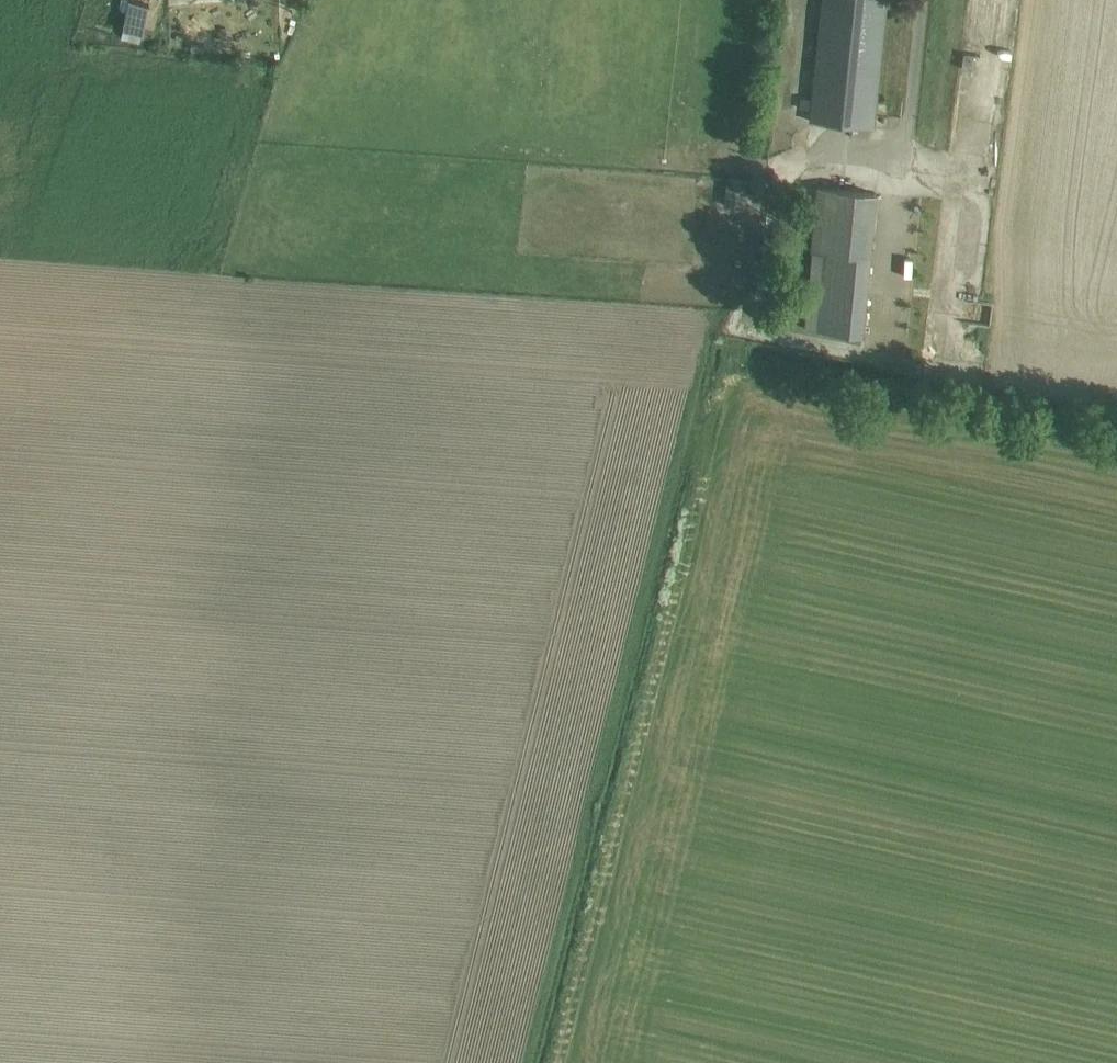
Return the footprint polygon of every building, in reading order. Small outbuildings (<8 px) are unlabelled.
[(810,120),(874,127),(886,0),(822,0),(810,120)] [(728,178),(727,205),(748,206),(749,179),(728,178)] [(863,334),(878,192),(817,186),(811,247),(813,247),(805,328),(863,334)]
